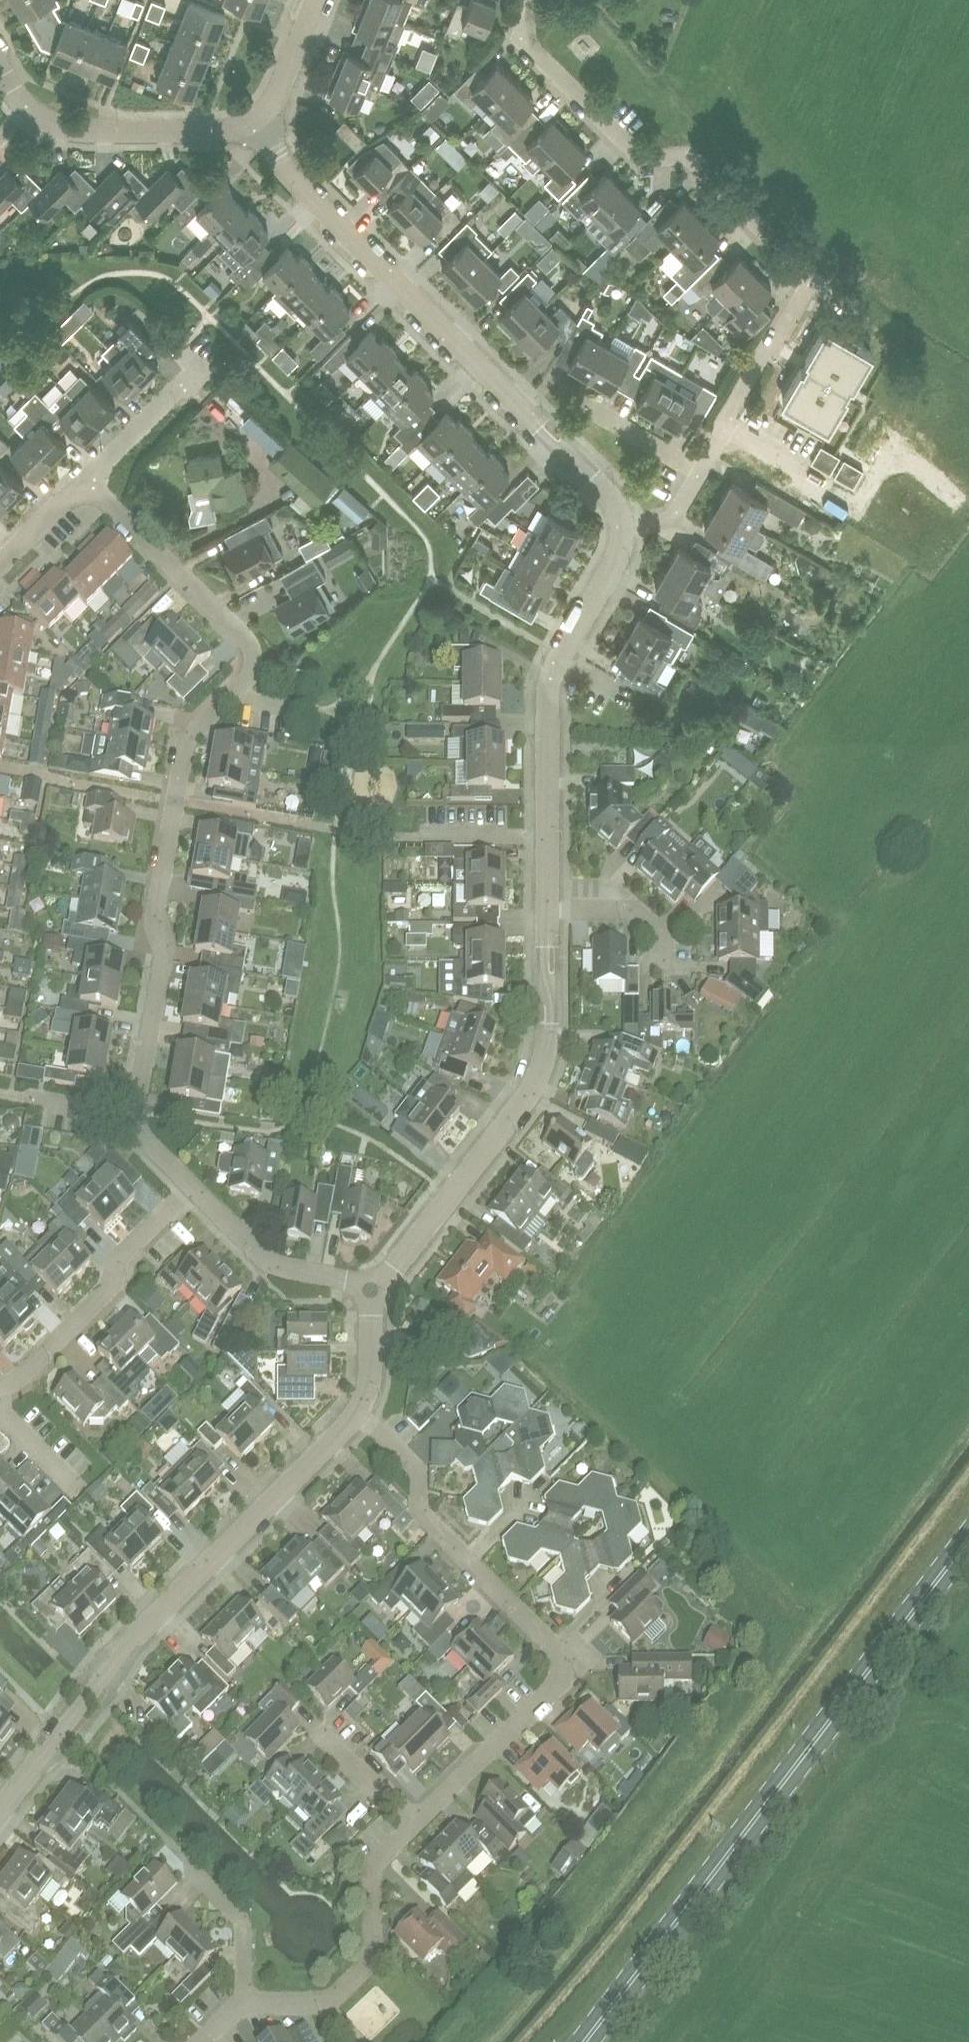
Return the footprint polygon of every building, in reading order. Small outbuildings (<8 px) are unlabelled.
[(52,0),(14,0),(24,17),(52,0)] [(66,19),(60,17),(54,6),(60,3),(58,0),(52,0),(24,17),(41,46),(53,52),(66,19)] [(107,0),(98,0),(98,1),(94,11),(101,14),(107,0)] [(136,0),(130,14),(138,17),(144,4),(136,0)] [(265,0),(227,0),(260,13),(265,0)] [(413,4),(415,0),(364,0),(361,6),(404,23),(411,3),(413,4)] [(485,32),(498,0),(471,0),(469,7),(458,2),(446,30),(460,36),(465,24),(485,32)] [(152,1),(149,8),(163,13),(166,6),(152,1)] [(190,1),(181,21),(217,35),(225,15),(190,1)] [(392,57),(405,24),(404,23),(361,6),(355,20),(360,22),(357,30),(361,31),(356,42),(392,57)] [(160,21),(163,13),(149,8),(146,16),(160,21)] [(72,63),(87,28),(66,19),(53,52),(52,55),(72,63)] [(208,56),(217,35),(181,21),(173,41),(208,56)] [(93,71),(107,36),(87,28),(72,63),(93,71)] [(128,44),(107,36),(93,71),(114,80),(128,44)] [(136,41),(132,50),(146,55),(150,46),(136,41)] [(200,76),(208,56),(173,41),(165,62),(200,76)] [(378,90),(386,70),(392,57),(356,42),(352,53),(348,52),(345,59),(340,57),(334,72),(378,90)] [(144,62),(146,55),(132,50),(130,56),(144,62)] [(192,97),(200,76),(165,62),(156,82),(192,97)] [(490,108),(515,83),(497,64),(480,81),(471,73),(454,90),(471,108),(480,99),(490,108)] [(374,99),(378,90),(334,72),(328,86),(333,88),(330,96),(358,107),(363,95),(374,99)] [(430,99),(439,84),(428,77),(419,92),(430,99)] [(533,101),(515,83),(490,108),(499,118),(490,127),(507,144),(508,143),(525,126),(517,118),(533,101)] [(543,162),(569,136),(565,133),(568,130),(557,119),(554,122),(552,119),(541,130),(539,128),(535,128),(531,132),(525,126),(508,143),(507,144),(501,151),(506,156),(514,148),(524,159),(532,151),(543,162)] [(357,150),(365,141),(344,120),(336,129),(357,150)] [(586,153),(569,136),(543,162),(554,173),(544,183),(559,197),(576,181),(567,172),(586,153)] [(389,188),(410,168),(381,139),(359,153),(347,166),(354,172),(350,176),(362,187),(365,183),(371,189),(380,180),(389,188)] [(426,202),(435,193),(410,168),(389,188),(397,197),(388,206),(394,212),(390,215),(401,226),(426,202)] [(42,187),(25,170),(17,178),(7,169),(0,177),(0,211),(11,199),(22,210),(29,202),(43,188),(42,187)] [(96,188),(96,187),(79,170),(70,178),(61,169),(42,187),(43,188),(29,202),(46,218),(65,199),(75,209),(83,202),(82,202),(96,188)] [(150,187),(149,187),(132,170),(123,178),(114,169),(96,187),(96,188),(82,202),(83,202),(99,218),(106,212),(116,222),(129,209),(136,202),(136,201),(150,187)] [(182,209),(203,188),(185,170),(177,178),(168,169),(149,187),(150,187),(136,201),(136,202),(152,218),(172,199),(182,209)] [(597,215),(622,190),(605,173),(587,192),(578,183),(561,200),(579,217),(589,207),(597,215)] [(212,228),(237,203),(229,194),(232,191),(224,184),(212,196),(204,188),(203,188),(182,209),(174,217),(182,226),(188,220),(204,236),(207,233),(212,228)] [(639,207),(622,190),(597,215),(605,224),(595,234),(614,253),(631,236),(621,226),(639,207)] [(439,239),(460,218),(435,193),(426,202),(401,226),(412,237),(416,234),(421,240),(430,231),(439,239)] [(674,246),(701,219),(683,201),(666,218),(657,209),(635,232),(653,250),(666,238),(674,246)] [(227,243),(255,215),(249,208),(246,211),(237,203),(212,228),(207,233),(214,240),(219,235),(227,243)] [(262,222),(255,215),(227,243),(243,259),(229,273),(237,281),(240,279),(256,262),(248,254),(268,234),(259,225),(262,222)] [(719,237),(701,219),(674,246),(675,247),(659,262),(686,288),(689,285),(708,266),(700,257),(719,237)] [(441,267),(458,283),(484,258),(491,251),(474,234),(477,231),(467,221),(450,238),(460,248),(441,267)] [(198,253),(192,248),(183,258),(188,263),(198,253)] [(272,294),(307,261),(300,254),(297,257),(288,248),(267,268),(259,259),(256,262),(240,279),(249,287),(263,273),(278,288),(272,294)] [(728,300),(755,273),(739,257),(720,276),(709,265),(708,266),(689,285),(700,296),(703,293),(709,299),(706,302),(708,309),(714,314),(719,309),(728,300)] [(501,275),(484,258),(458,283),(475,300),(494,282),(503,290),(519,273),(511,264),(501,275)] [(288,310),(319,279),(310,270),(313,267),(307,261),(272,294),(281,303),(288,310)] [(549,300),(532,284),(537,279),(528,270),(511,287),(520,296),(499,316),(502,319),(499,322),(510,334),(514,330),(516,333),(542,308),(549,300)] [(771,289),(755,273),(728,300),(719,309),(735,324),(732,327),(743,338),(770,312),(759,301),(771,289)] [(309,319),(337,291),(330,284),(327,287),(319,279),(288,310),(295,317),(301,311),(309,319)] [(346,331),(338,322),(350,310),(341,301),(344,298),(337,291),(309,319),(325,335),(310,350),(318,358),(346,331)] [(570,335),(577,322),(560,305),(550,315),(542,308),(516,333),(533,350),(552,331),(565,344),(570,335)] [(582,314),(577,322),(570,335),(578,339),(575,344),(577,352),(569,365),(590,377),(608,346),(598,340),(603,332),(592,325),(594,321),(582,314)] [(270,339),(277,332),(288,321),(282,315),(271,327),(261,336),(257,341),(268,352),(275,345),(270,339)] [(159,350),(145,336),(127,318),(118,326),(125,332),(115,342),(113,341),(108,347),(142,382),(158,366),(150,358),(159,350)] [(261,336),(271,327),(265,321),(255,331),(261,336)] [(824,328),(805,361),(807,362),(802,370),(800,369),(782,399),(783,403),(826,428),(830,427),(847,396),(845,395),(850,387),(852,388),(871,355),(870,351),(828,326),(824,328)] [(55,330),(44,341),(67,361),(77,350),(55,330)] [(360,374),(390,344),(383,337),(380,340),(371,331),(359,343),(350,335),(323,362),(331,371),(344,358),(360,374)] [(635,345),(635,346),(615,334),(608,346),(590,377),(610,389),(624,366),(634,372),(646,351),(635,345)] [(369,396),(402,362),(394,354),(397,351),(390,344),(360,374),(375,389),(368,395),(369,396)] [(142,382),(108,347),(102,353),(112,363),(102,373),(127,398),(142,382)] [(657,416),(675,385),(665,379),(670,371),(659,365),(662,361),(651,354),(639,375),(650,381),(636,404),(640,406),(638,410),(652,418),(654,414),(657,416)] [(384,411),(420,374),(414,368),(411,371),(402,362),(369,396),(384,411)] [(691,405),(701,411),(713,391),(682,372),(675,385),(657,416),(660,418),(658,421),(672,429),(674,426),(678,428),(691,405)] [(115,409),(91,384),(80,374),(65,390),(100,425),(115,409)] [(427,381),(420,374),(384,411),(399,426),(393,432),(402,441),(408,436),(420,423),(423,420),(415,412),(433,394),(424,384),(427,381)] [(98,427),(100,425),(65,390),(55,399),(59,403),(53,409),(59,415),(59,416),(84,440),(87,438),(90,441),(101,430),(98,427)] [(50,405),(35,391),(29,397),(43,411),(50,405)] [(67,446),(42,421),(39,423),(35,419),(43,411),(29,397),(21,405),(27,411),(14,424),(26,437),(51,461),(67,446)] [(344,420),(354,410),(349,404),(339,414),(344,420)] [(360,416),(354,410),(344,420),(350,426),(360,416)] [(432,459),(466,426),(459,419),(456,422),(447,413),(428,431),(420,423),(408,436),(402,441),(399,444),(408,452),(417,443),(432,459)] [(448,475),(478,444),(470,436),(473,433),(466,426),(432,459),(448,475)] [(1,454),(9,445),(0,436),(0,453),(1,454)] [(51,461),(26,437),(11,452),(35,477),(51,461)] [(313,505),(335,481),(290,440),(268,464),(313,505)] [(463,490),(496,456),(490,450),(486,453),(478,444),(448,475),(463,490)] [(840,457),(821,446),(811,463),(830,474),(840,457)] [(239,468),(223,471),(220,454),(188,460),(190,469),(186,473),(188,481),(193,484),(194,491),(209,488),(213,504),(245,498),(239,468)] [(503,463),(496,456),(463,490),(478,505),(469,514),(478,523),(488,514),(493,508),(485,500),(509,475),(500,466),(503,463)] [(863,470),(844,459),(834,476),(853,487),(863,470)] [(0,464),(0,496),(8,504),(24,489),(0,464)] [(423,499),(433,489),(428,483),(418,493),(423,499)] [(731,483),(718,506),(765,533),(765,531),(755,525),(767,504),(731,483)] [(329,495),(358,520),(368,509),(339,484),(329,495)] [(523,494),(515,486),(495,506),(503,514),(523,494)] [(439,495),(433,489),(423,499),(429,505),(439,495)] [(769,509),(797,525),(805,510),(778,494),(769,509)] [(0,496),(0,513),(8,504),(0,496)] [(496,522),(503,514),(495,506),(493,508),(488,514),(496,522)] [(765,533),(718,506),(704,529),(741,550),(745,542),(756,548),(757,545),(759,545),(765,536),(764,535),(765,533)] [(272,527),(266,514),(241,527),(248,539),(224,552),(238,579),(274,560),(260,534),(272,527)] [(548,514),(536,533),(571,553),(575,544),(572,542),(578,531),(548,514)] [(571,553),(536,533),(528,529),(517,547),(525,552),(556,569),(562,559),(566,561),(571,553)] [(92,538),(85,545),(117,577),(132,561),(107,536),(99,544),(92,538)] [(485,553),(489,545),(476,538),(472,545),(485,553)] [(334,568),(359,562),(353,540),(328,547),(334,568)] [(117,577),(85,545),(78,552),(84,559),(76,567),(101,592),(117,577)] [(726,577),(726,568),(731,560),(710,548),(702,561),(680,548),(668,569),(699,587),(715,596),(726,577)] [(765,579),(773,565),(746,549),(737,563),(765,579)] [(550,580),(556,569),(525,552),(515,570),(549,590),(554,582),(550,580)] [(326,579),(318,566),(294,580),(301,592),(277,606),(292,633),(328,612),(313,586),(326,579)] [(101,592),(76,567),(68,575),(61,568),(54,575),(79,601),(86,608),(101,592)] [(703,606),(701,601),(693,596),(699,587),(668,569),(656,590),(680,604),(674,614),(695,626),(701,616),(698,614),(703,606)] [(549,590),(515,570),(504,589),(486,579),(480,590),(514,609),(520,599),(534,607),(540,596),(544,598),(549,590)] [(79,601),(54,575),(46,584),(39,577),(32,584),(64,616),(79,601)] [(64,616),(32,584),(25,591),(32,598),(23,606),(48,632),(64,616)] [(149,584),(143,590),(136,597),(146,606),(158,593),(149,584)] [(131,621),(146,606),(136,597),(121,612),(131,621)] [(693,632),(669,618),(666,616),(660,627),(641,616),(628,636),(668,659),(670,656),(673,657),(683,641),(687,643),(693,632)] [(30,654),(34,632),(33,632),(35,624),(30,620),(13,617),(11,628),(0,627),(0,649),(30,654)] [(164,664),(192,636),(174,617),(155,636),(145,626),(126,645),(143,661),(152,652),(164,664)] [(112,620),(105,627),(116,637),(123,630),(112,620)] [(116,637),(105,627),(100,621),(93,628),(96,631),(88,638),(101,651),(116,637)] [(211,654),(192,636),(164,664),(175,676),(166,685),(183,702),(202,683),(192,673),(211,654)] [(658,676),(664,666),(668,659),(628,636),(616,657),(630,665),(627,671),(631,674),(627,680),(631,682),(657,697),(666,681),(658,676)] [(464,660),(464,684),(500,684),(500,660),(473,660),(473,648),(445,648),(445,660),(464,660)] [(30,654),(0,649),(0,671),(26,676),(30,654)] [(84,655),(79,656),(77,658),(75,657),(75,658),(81,664),(88,671),(98,662),(91,655),(88,658),(84,655)] [(72,673),(81,664),(75,658),(66,667),(72,673)] [(72,673),(66,667),(62,671),(70,680),(74,676),(79,681),(88,671),(81,664),(72,673)] [(26,676),(0,671),(0,693),(13,695),(13,696),(22,698),(26,676)] [(500,708),(500,684),(464,684),(464,708),(441,708),(441,720),(473,720),(473,708),(500,708)] [(42,691),(40,700),(54,702),(56,694),(42,691)] [(13,696),(13,695),(0,693),(0,715),(9,717),(13,696)] [(152,719),(141,717),(144,704),(104,697),(101,711),(109,713),(108,719),(113,726),(110,738),(148,745),(152,719)] [(52,713),(54,702),(40,700),(38,710),(52,713)] [(9,717),(0,715),(0,737),(6,738),(9,717)] [(453,740),(460,740),(460,764),(468,764),(504,764),(504,740),(477,740),(477,728),(453,728),(453,740)] [(217,739),(213,763),(248,769),(252,746),(266,748),(268,735),(245,731),(243,744),(217,739)] [(34,733),(33,743),(47,745),(49,736),(34,733)] [(148,745),(110,738),(97,736),(90,775),(129,782),(131,768),(143,770),(148,745)] [(43,767),(47,745),(33,743),(29,765),(43,767)] [(633,761),(657,775),(664,762),(641,748),(633,761)] [(260,784),(246,781),(248,769),(213,763),(208,786),(234,791),(232,803),(256,807),(260,784)] [(504,788),(504,764),(468,764),(468,780),(460,780),(460,788),(451,788),(451,800),(475,800),(475,788),(504,788)] [(590,824),(592,827),(629,810),(629,789),(633,789),(633,771),(605,775),(605,787),(609,787),(609,794),(590,794),(590,824)] [(42,783),(27,780),(23,802),(39,805),(42,783)] [(130,845),(135,819),(124,817),(126,803),(89,796),(84,825),(95,827),(93,838),(130,845)] [(642,842),(658,824),(648,814),(641,821),(629,810),(592,827),(593,831),(615,851),(632,832),(642,842)] [(11,813),(9,822),(21,824),(35,826),(36,817),(11,813)] [(642,842),(632,852),(643,862),(636,869),(655,887),(681,858),(662,841),(671,831),(661,821),(658,824),(642,842)] [(197,853),(232,860),(236,836),(252,839),(254,826),(231,822),(229,835),(201,830),(200,833),(196,833),(193,849),(197,849),(197,853)] [(33,836),(35,826),(21,824),(19,834),(33,836)] [(690,848),(681,858),(655,887),(675,904),(683,894),(693,903),(720,875),(690,848)] [(453,861),(455,861),(455,885),(504,885),(504,861),(477,861),(477,849),(453,849),(453,861)] [(248,877),(230,874),(232,860),(197,853),(193,877),(219,882),(216,894),(232,897),(255,901),(258,888),(257,888),(257,882),(247,881),(248,877)] [(15,857),(14,866),(27,868),(29,860),(15,857)] [(124,882),(112,880),(114,866),(75,859),(72,874),(86,876),(82,901),(119,907),(124,882)] [(23,890),(27,868),(14,866),(10,887),(23,890)] [(750,895),(760,884),(742,867),(723,888),(741,904),(741,909),(719,909),(719,935),(757,935),(757,923),(760,923),(760,904),(750,895)] [(503,909),(504,885),(455,885),(454,909),(453,909),(453,921),(477,921),(477,909),(503,909)] [(19,912),(23,890),(10,887),(6,910),(12,911),(19,912)] [(253,914),(255,901),(232,897),(230,909),(204,905),(200,928),(235,934),(239,911),(253,914)] [(115,933),(119,907),(82,901),(79,915),(70,914),(68,924),(64,923),(61,938),(69,939),(89,943),(91,929),(115,933)] [(26,913),(19,912),(12,911),(8,932),(21,934),(26,913)] [(477,927),(453,927),(453,946),(456,949),(467,949),(467,962),(453,962),(453,963),(503,963),(503,939),(477,939),(477,927)] [(247,949),(233,946),(235,934),(200,928),(195,952),(221,956),(219,969),(243,973),(247,949)] [(757,961),(757,935),(719,935),(719,961),(732,961),(733,973),(725,983),(757,1008),(770,992),(756,982),(756,961),(757,961)] [(427,936),(406,937),(406,950),(427,949),(427,936)] [(98,956),(100,945),(89,943),(69,939),(66,951),(74,953),(72,965),(86,967),(84,978),(120,985),(124,961),(98,956)] [(638,975),(639,969),(625,969),(625,943),(594,943),(594,983),(624,983),(624,997),(638,997),(638,975)] [(16,960),(14,968),(30,971),(31,963),(16,960)] [(711,962),(709,973),(725,975),(727,965),(711,962)] [(492,987),(503,987),(503,963),(453,963),(453,976),(453,986),(452,999),(485,1005),(485,991),(492,991),(492,987)] [(29,979),(30,971),(14,968),(13,976),(29,979)] [(238,998),(243,973),(219,969),(217,981),(191,977),(187,1000),(222,1007),(224,995),(238,998)] [(116,1008),(120,985),(84,978),(82,991),(69,989),(67,999),(62,998),(60,1011),(88,1016),(90,1004),(116,1008)] [(692,1014),(679,1014),(679,995),(651,995),(651,1016),(639,1016),(639,1043),(662,1052),(662,1049),(662,1036),(660,1036),(660,1030),(692,1031),(692,1014)] [(234,1023),(220,1020),(222,1007),(187,1000),(183,1024),(209,1029),(207,1041),(230,1045),(234,1023)] [(24,1005),(8,1003),(7,1010),(23,1013),(24,1005)] [(460,1004),(457,1011),(456,1014),(451,1013),(443,1035),(488,1050),(495,1029),(482,1025),(486,1012),(465,1005),(460,1004)] [(22,1020),(23,1013),(7,1010),(5,1018),(22,1020)] [(86,1027),(88,1016),(60,1011),(56,1010),(52,1034),(74,1038),(72,1049),(107,1056),(112,1032),(86,1027)] [(481,1071),(488,1050),(443,1035),(434,1062),(436,1067),(438,1067),(437,1070),(463,1079),(468,1067),(481,1071)] [(657,1054),(623,1041),(609,1037),(605,1049),(595,1046),(586,1070),(622,1083),(626,1073),(632,1075),(634,1071),(649,1076),(657,1054)] [(228,1058),(230,1045),(207,1041),(204,1053),(178,1049),(174,1072),(210,1078),(214,1055),(228,1058)] [(16,1056),(18,1043),(5,1042),(3,1054),(16,1056)] [(103,1079),(107,1056),(72,1049),(68,1072),(46,1069),(44,1081),(75,1086),(77,1074),(103,1079)] [(628,1086),(622,1083),(586,1070),(577,1095),(589,1099),(585,1112),(625,1127),(633,1105),(622,1101),(628,1086)] [(206,1102),(210,1078),(174,1072),(170,1096),(198,1101),(196,1113),(220,1117),(222,1104),(206,1102)] [(435,1075),(427,1085),(422,1082),(408,1099),(446,1128),(460,1111),(449,1102),(457,1092),(435,1075)] [(446,1128),(408,1099),(395,1116),(400,1120),(392,1131),(414,1148),(422,1137),(433,1146),(446,1128)] [(542,1144),(574,1168),(577,1171),(575,1174),(576,1178),(579,1180),(583,1180),(594,1165),(593,1157),(586,1152),(592,1144),(561,1120),(542,1144)] [(613,1147),(619,1135),(591,1121),(584,1133),(613,1147)] [(237,1150),(236,1157),(225,1155),(220,1159),(218,1170),(222,1175),(232,1176),(230,1190),(260,1195),(264,1169),(278,1171),(283,1144),(269,1141),(266,1156),(237,1150)] [(112,1150),(99,1163),(96,1166),(96,1170),(102,1177),(92,1187),(120,1214),(135,1198),(117,1179),(129,1167),(112,1150)] [(5,1193),(10,1171),(13,1172),(17,1158),(0,1154),(0,1192),(5,1193)] [(375,1199),(376,1196),(373,1193),(365,1192),(362,1193),(361,1196),(348,1194),(352,1170),(338,1167),(335,1189),(332,1205),(345,1207),(341,1233),(371,1238),(378,1199),(375,1199)] [(522,1171),(506,1191),(536,1215),(551,1195),(562,1204),(571,1192),(549,1175),(541,1186),(522,1171)] [(330,1217),(332,1205),(335,1189),(318,1186),(316,1200),(286,1195),(279,1234),(309,1240),(314,1214),(330,1217)] [(120,1214),(92,1187),(77,1202),(68,1194),(55,1207),(63,1214),(72,1223),(85,1211),(104,1230),(120,1214)] [(521,1235),(536,1215),(506,1191),(490,1212),(509,1227),(500,1238),(522,1255),(532,1243),(521,1235)] [(82,1234),(72,1223),(63,1214),(49,1228),(49,1235),(39,1245),(74,1279),(91,1262),(73,1244),(82,1234)] [(468,1244),(438,1283),(455,1296),(447,1305),(465,1319),(474,1307),(468,1303),(493,1271),(505,1281),(520,1261),(488,1236),(477,1251),(468,1244)] [(39,1245),(24,1260),(6,1243),(0,1249),(0,1259),(29,1288),(39,1278),(57,1296),(74,1279),(39,1245)] [(194,1297),(223,1269),(205,1250),(186,1269),(176,1259),(157,1278),(174,1294),(183,1285),(194,1297)] [(24,1288),(0,1264),(0,1312),(20,1333),(23,1330),(25,1332),(28,1330),(33,1326),(35,1323),(32,1321),(36,1317),(15,1297),(24,1288)] [(242,1287),(223,1269),(194,1297),(207,1310),(195,1330),(208,1337),(219,1318),(217,1317),(226,1309),(223,1306),(242,1287)] [(0,1312),(0,1343),(5,1348),(20,1333),(0,1312)] [(229,1347),(241,1324),(228,1317),(216,1341),(229,1347)] [(277,1353),(288,1353),(305,1353),(305,1341),(326,1341),(327,1317),(287,1317),(287,1332),(277,1332),(277,1353)] [(131,1318),(114,1335),(138,1359),(148,1349),(161,1362),(168,1355),(169,1356),(176,1350),(179,1353),(178,1354),(183,1360),(188,1355),(164,1331),(154,1341),(131,1318)] [(147,1367),(138,1359),(114,1335),(97,1352),(120,1374),(110,1384),(128,1403),(130,1404),(140,1394),(136,1390),(143,1383),(137,1377),(147,1367)] [(326,1353),(305,1353),(288,1353),(288,1368),(277,1368),(277,1389),(305,1389),(305,1377),(327,1377),(326,1353)] [(128,1403),(110,1384),(106,1380),(94,1391),(89,1391),(74,1376),(54,1396),(84,1426),(89,1421),(104,1421),(116,1409),(119,1412),(128,1403)] [(250,1402),(233,1418),(258,1443),(274,1427),(256,1408),(265,1400),(248,1383),(239,1391),(250,1402)] [(514,1427),(529,1412),(524,1392),(504,1387),(490,1401),(472,1396),(471,1396),(457,1410),(460,1424),(455,1427),(458,1444),(466,1453),(467,1451),(478,1462),(487,1453),(482,1436),(496,1422),(514,1427)] [(166,1407),(160,1422),(177,1429),(182,1414),(166,1407)] [(549,1417),(529,1412),(514,1427),(487,1453),(487,1454),(505,1459),(512,1479),(530,1484),(530,1485),(545,1470),(540,1451),(554,1437),(549,1417)] [(258,1443),(233,1418),(217,1435),(206,1424),(197,1433),(214,1450),(223,1442),(241,1460),(258,1443)] [(176,1462),(192,1446),(183,1437),(167,1453),(176,1462)] [(144,1438),(137,1449),(150,1456),(157,1445),(144,1438)] [(9,1444),(5,1440),(0,1444),(0,1455),(1,1456),(9,1448),(9,1444)] [(201,1443),(191,1452),(173,1470),(202,1499),(220,1481),(209,1469),(219,1460),(201,1443)] [(498,1493),(512,1479),(505,1459),(487,1454),(487,1453),(478,1462),(467,1451),(466,1453),(456,1462),(464,1471),(472,1469),(477,1487),(463,1501),(468,1521),(488,1527),(503,1512),(498,1493)] [(24,1479),(34,1469),(30,1465),(26,1465),(18,1473),(24,1479)] [(21,1482),(6,1467),(0,1474),(0,1503),(21,1482)] [(31,1485),(39,1477),(39,1474),(34,1469),(24,1479),(31,1485)] [(202,1499),(173,1470),(155,1488),(150,1484),(141,1493),(163,1515),(172,1506),(183,1517),(202,1499)] [(544,1499),(549,1517),(570,1523),(570,1524),(570,1523),(584,1510),(601,1515),(602,1515),(617,1499),(612,1480),(591,1475),(578,1489),(559,1484),(544,1498),(544,1499)] [(36,1497),(21,1482),(0,1503),(0,1517),(8,1525),(36,1497)] [(357,1482),(339,1500),(367,1528),(385,1510),(396,1521),(393,1525),(402,1534),(414,1521),(405,1512),(407,1511),(389,1492),(378,1503),(357,1482)] [(137,1493),(128,1502),(121,1509),(131,1520),(122,1529),(147,1554),(163,1537),(145,1519),(154,1511),(137,1493)] [(51,1512),(36,1497),(8,1525),(23,1540),(24,1540),(32,1547),(45,1534),(42,1531),(48,1525),(43,1520),(51,1512)] [(637,1505),(617,1499),(602,1515),(601,1515),(602,1515),(607,1533),(593,1546),(599,1567),(618,1572),(632,1558),(633,1558),(628,1539),(641,1525),(642,1525),(636,1505),(637,1505)] [(357,1538),(367,1528),(339,1500),(321,1518),(342,1539),(332,1549),(350,1568),(361,1557),(358,1554),(365,1547),(357,1538)] [(570,1523),(549,1517),(536,1531),(517,1526),(502,1541),(508,1561),(528,1566),(528,1565),(542,1552),(560,1557),(575,1542),(570,1523)] [(147,1554),(122,1529),(112,1539),(102,1528),(86,1544),(103,1561),(112,1552),(130,1571),(147,1554)] [(298,1541),(280,1559),(307,1586),(315,1578),(325,1587),(345,1568),(325,1548),(315,1558),(298,1541)] [(586,1581),(599,1567),(593,1546),(575,1542),(560,1557),(565,1575),(551,1588),(550,1589),(556,1608),(555,1609),(575,1614),(576,1614),(590,1600),(591,1600),(586,1581)] [(81,1576),(70,1587),(98,1617),(116,1599),(97,1580),(107,1570),(88,1551),(72,1567),(81,1576)] [(659,1575),(672,1567),(663,1552),(651,1560),(659,1575)] [(289,1603),(307,1586),(280,1559),(261,1578),(278,1594),(268,1604),(288,1624),(299,1613),(289,1603)] [(411,1612),(439,1583),(421,1565),(402,1583),(399,1581),(402,1578),(395,1571),(369,1597),(380,1608),(383,1604),(391,1612),(401,1602),(411,1612)] [(640,1574),(623,1591),(609,1604),(619,1614),(611,1622),(632,1644),(661,1615),(659,1614),(663,1611),(663,1605),(657,1599),(652,1599),(648,1603),(640,1594),(650,1584),(640,1574)] [(458,1601),(439,1583),(411,1612),(421,1623),(413,1632),(430,1649),(446,1633),(449,1630),(439,1620),(458,1601)] [(98,1617),(70,1587),(59,1598),(50,1590),(32,1607),(51,1627),(61,1617),(79,1635),(98,1617)] [(239,1600),(220,1619),(246,1644),(264,1626),(272,1634),(281,1625),(264,1608),(255,1617),(239,1600)] [(228,1662),(246,1644),(220,1619),(202,1637),(219,1654),(210,1662),(227,1679),(236,1670),(228,1662)] [(468,1668),(496,1640),(478,1622),(456,1644),(446,1633),(430,1649),(428,1652),(438,1662),(451,1650),(468,1668)] [(359,1697),(379,1678),(394,1662),(371,1639),(361,1649),(374,1662),(368,1667),(354,1682),(334,1661),(307,1688),(327,1708),(349,1687),(359,1697)] [(514,1657),(496,1640),(468,1668),(485,1685),(466,1703),(478,1715),(502,1690),(492,1679),(514,1657)] [(691,1656),(654,1656),(632,1656),(632,1670),(620,1670),(620,1701),(662,1701),(662,1681),(691,1681),(691,1656)] [(182,1662),(164,1681),(191,1708),(201,1717),(229,1689),(209,1669),(199,1679),(182,1662)] [(183,1716),(191,1708),(164,1681),(146,1699),(163,1716),(153,1725),(173,1746),(192,1726),(183,1716)] [(298,1728),(286,1716),(290,1712),(300,1702),(282,1684),(272,1694),(259,1707),(268,1716),(246,1738),(269,1761),(282,1746),(281,1745),(298,1728)] [(446,1688),(438,1699),(452,1709),(460,1698),(446,1688)] [(424,1712),(406,1730),(431,1756),(449,1737),(433,1721),(443,1711),(426,1694),(416,1704),(424,1712)] [(0,1701),(0,1741),(2,1742),(12,1729),(9,1727),(11,1724),(6,1720),(13,1711),(0,1701)] [(609,1708),(601,1716),(591,1706),(574,1723),(569,1718),(557,1730),(578,1751),(588,1742),(598,1752),(616,1735),(622,1741),(631,1731),(609,1708)] [(194,1747),(211,1769),(235,1751),(217,1729),(194,1747)] [(431,1756),(406,1730),(387,1748),(379,1740),(369,1750),(386,1767),(396,1757),(413,1774),(431,1756)] [(558,1792),(578,1772),(552,1745),(534,1763),(529,1758),(518,1769),(539,1791),(548,1782),(558,1792)] [(295,1808),(322,1781),(304,1763),(299,1767),(289,1757),(261,1785),(273,1796),(272,1801),(280,1801),(284,1797),(295,1808)] [(340,1819),(330,1809),(340,1799),(322,1781),(295,1808),(287,1816),(304,1834),(303,1835),(313,1846),(340,1819)] [(528,1810),(522,1805),(499,1782),(480,1801),(487,1809),(478,1818),(509,1850),(526,1833),(515,1823),(528,1810)] [(248,1825),(258,1816),(268,1827),(281,1815),(254,1787),(232,1808),(248,1825)] [(117,1807),(115,1805),(102,1795),(93,1806),(71,1789),(69,1792),(66,1789),(54,1804),(58,1807),(55,1810),(85,1833),(93,1824),(98,1828),(101,1825),(109,1831),(123,1813),(117,1807)] [(78,1842),(85,1833),(55,1810),(53,1813),(50,1810),(38,1825),(42,1828),(39,1831),(58,1845),(50,1856),(75,1876),(90,1857),(81,1850),(84,1847),(78,1842)] [(503,1851),(484,1831),(475,1823),(465,1833),(457,1825),(438,1843),(465,1870),(483,1852),(493,1861),(503,1851)] [(475,1879),(465,1870),(438,1843),(420,1861),(430,1871),(420,1881),(447,1908),(475,1879)] [(48,1861),(44,1866),(40,1863),(36,1864),(34,1866),(20,1856),(7,1873),(39,1898),(52,1881),(59,1886),(67,1876),(48,1861)] [(124,1955),(131,1947),(147,1931),(139,1923),(175,1887),(154,1865),(122,1897),(130,1905),(126,1909),(127,1922),(131,1926),(113,1944),(124,1955)] [(39,1898),(7,1873),(5,1875),(2,1873),(0,1875),(0,1896),(7,1901),(5,1903),(6,1907),(10,1911),(6,1916),(31,1934),(38,1924),(35,1921),(37,1918),(36,1907),(33,1906),(39,1898)] [(468,1944),(449,1924),(438,1913),(428,1923),(417,1912),(396,1934),(424,1962),(435,1951),(438,1953),(441,1954),(443,1951),(452,1960),(468,1944)] [(174,1957),(200,1932),(182,1914),(165,1930),(156,1922),(147,1931),(131,1947),(140,1956),(156,1939),(174,1957)] [(4,1959),(20,1943),(1,1924),(0,1925),(0,1955),(4,1959)] [(218,1950),(200,1932),(174,1957),(192,1976),(172,1996),(181,2005),(210,1976),(202,1967),(218,1950)] [(126,1997),(107,1978),(105,1979),(98,1972),(88,1981),(101,1994),(84,2011),(88,2016),(114,2041),(116,2041),(133,2024),(126,2017),(136,2008),(126,1997)] [(43,1994),(30,2006),(38,2014),(51,2002),(43,1994)] [(88,2016),(71,2033),(53,2016),(42,2026),(58,2041),(114,2041),(88,2016)] [(305,2024),(285,2035),(282,2030),(260,2041),(315,2041),(305,2024)]
